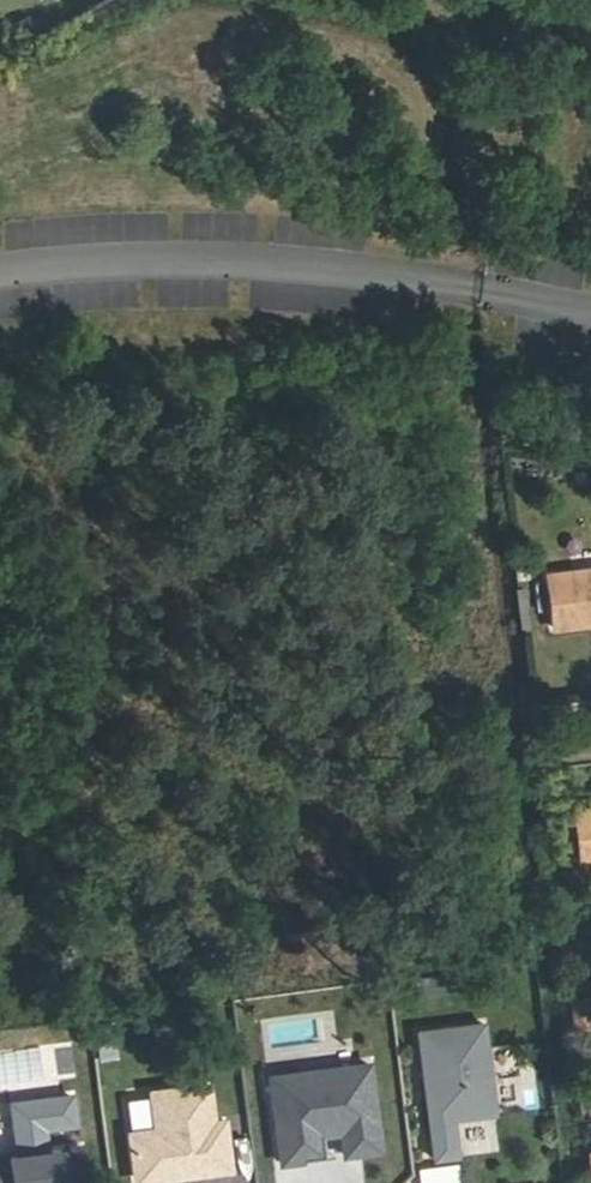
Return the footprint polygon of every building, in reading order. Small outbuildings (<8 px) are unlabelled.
[(553,625),(590,621),(590,567),(547,572),(553,625)] [(577,859),(590,857),(590,804),(571,806),(577,859)] [(579,994),(569,995),(573,1028),(583,1027),(579,994)] [(480,1023),(440,1028),(442,1041),(417,1045),(433,1158),(456,1155),(451,1116),(492,1111),(480,1023)] [(440,1028),(416,1031),(417,1045),(442,1041),(440,1028)] [(367,1063),(269,1076),(280,1163),(304,1159),(300,1130),(318,1127),(319,1134),(320,1134),(340,1131),(343,1154),(379,1150),(367,1063)] [(582,1082),(584,1106),(590,1105),(590,1081),(582,1082)] [(205,1083),(148,1090),(153,1128),(127,1131),(133,1175),(190,1168),(190,1172),(227,1167),(221,1119),(210,1120),(205,1083)] [(318,1127),(300,1130),(304,1159),(323,1157),(320,1134),(319,1134),(318,1127)] [(0,1155),(0,1182),(82,1182),(77,1145),(0,1155)] [(583,1182),(590,1182),(590,1150),(581,1151),(583,1182)]
